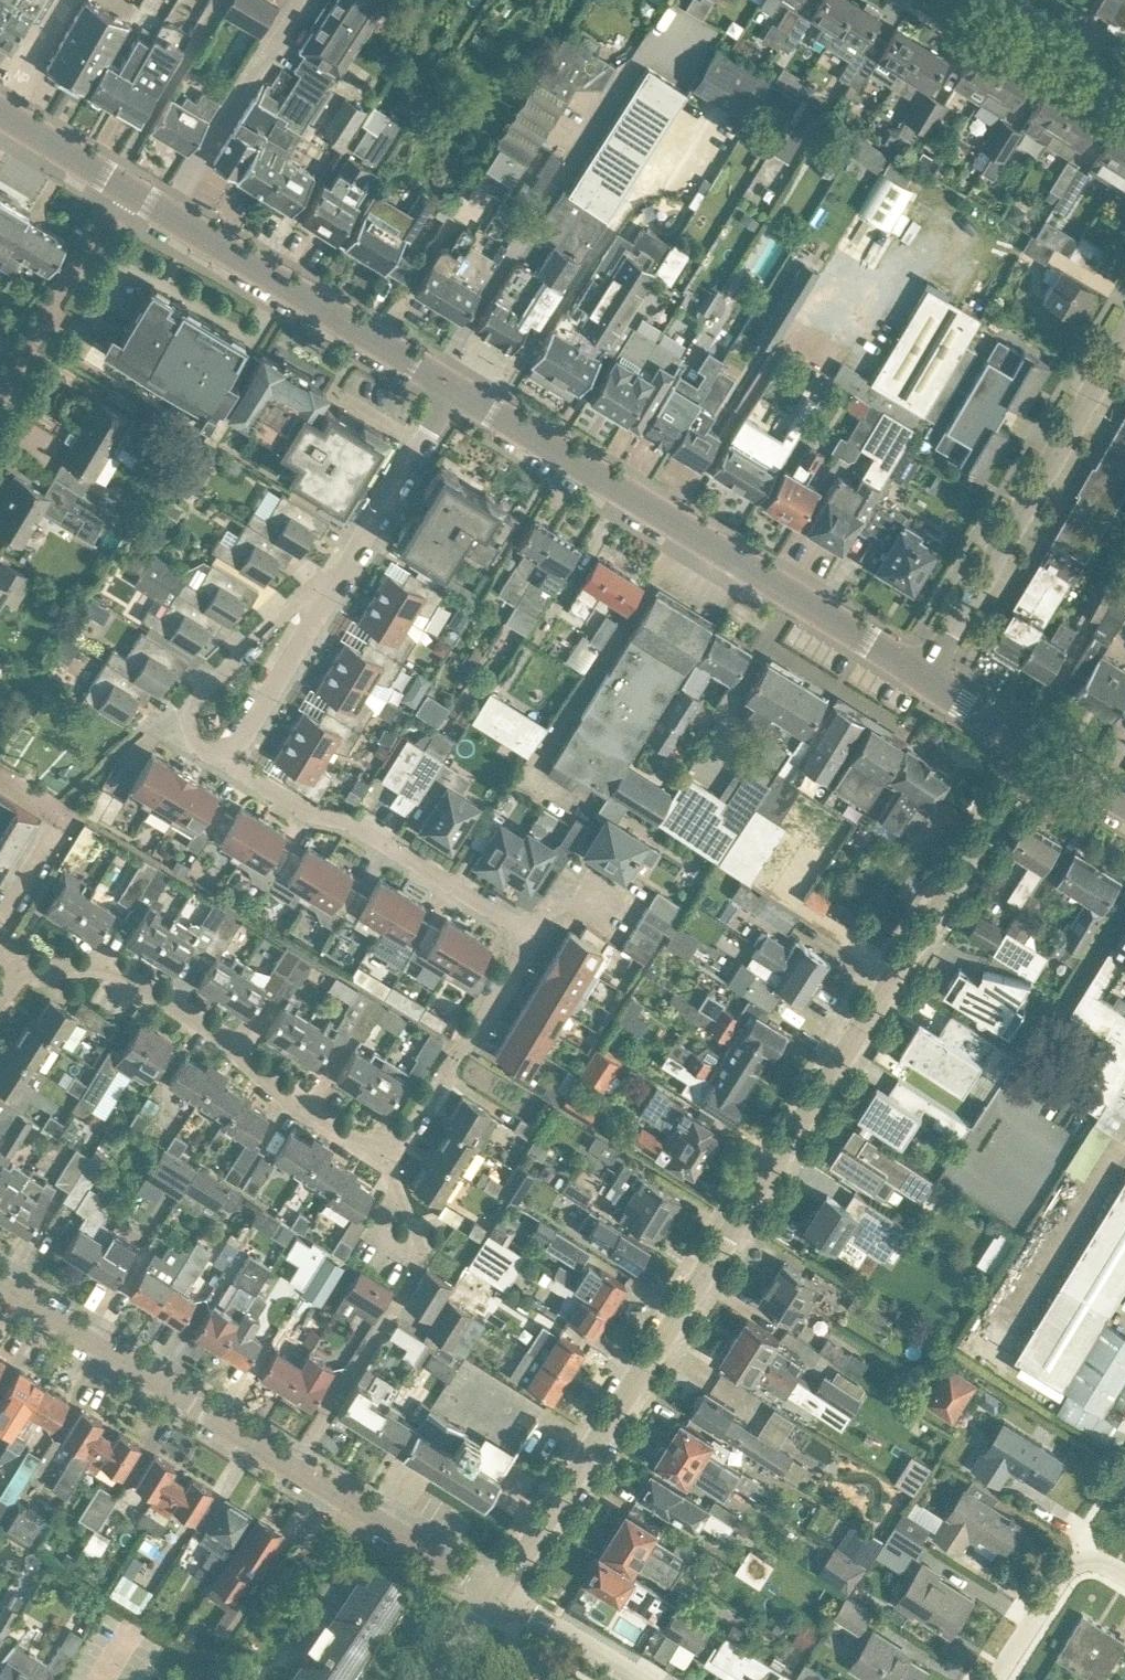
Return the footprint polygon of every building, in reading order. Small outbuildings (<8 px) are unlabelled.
[(0,19),(0,41),(10,47),(31,12),(38,16),(48,0),(11,0),(0,19)] [(11,0),(0,0),(0,19),(11,0)] [(46,67),(87,91),(106,59),(128,22),(90,0),(84,0),(46,67)] [(225,15),(260,36),(278,6),(267,0),(233,0),(225,15)] [(338,75),(386,0),(334,0),(315,29),(312,28),(298,49),(338,75)] [(759,3),(771,10),(777,0),(761,0),(759,3)] [(854,0),(820,0),(811,14),(824,22),(815,36),(827,44),(828,41),(853,1),(854,0)] [(1108,18),(1120,0),(1102,0),(1096,10),(1108,18)] [(839,48),(846,36),(860,44),(878,14),(880,10),(866,1),(863,7),(853,1),(828,41),(839,48)] [(788,30),(799,12),(788,5),(771,33),(782,39),(788,30)] [(799,12),(788,30),(782,39),(792,45),(809,18),(799,12)] [(150,41),(113,105),(139,120),(190,32),(174,23),(161,22),(155,33),(150,41)] [(106,59),(87,91),(89,91),(92,93),(91,98),(98,102),(102,100),(103,99),(113,105),(150,41),(155,33),(142,25),(118,66),(106,59)] [(869,73),(893,87),(921,41),(897,26),(879,56),(877,60),(867,54),(850,81),(860,87),(869,73)] [(564,34),(543,66),(479,166),(471,179),(502,198),(510,186),(567,98),(574,86),(611,87),(621,70),(564,34)] [(987,86),(1004,58),(1007,52),(984,38),(981,42),(962,72),(955,85),(979,99),(987,86)] [(927,86),(945,56),(921,41),(893,87),(909,97),(919,81),(927,86)] [(748,118),(770,80),(715,47),(692,85),(748,118)] [(850,81),(867,54),(857,48),(832,88),(842,94),(850,81)] [(1027,72),(1004,58),(987,86),(979,99),(1002,114),(1010,102),(1011,102),(1029,72),(1028,71),(1027,72)] [(647,67),(567,192),(607,217),(607,218),(687,92),(647,67)] [(236,176),(262,192),(285,155),(286,156),(309,118),(313,111),(295,101),(268,145),(257,138),(285,93),(264,80),(254,96),(253,96),(213,160),(236,174),(236,176)] [(1046,142),(1066,109),(1072,99),(1048,84),(1032,109),(1022,127),(1034,134),(1046,142)] [(329,86),(313,112),(309,118),(336,135),(331,143),(342,150),(357,126),(353,124),(363,107),(329,86)] [(923,89),(907,117),(898,132),(908,138),(917,123),(922,114),(934,96),(923,89)] [(184,94),(180,101),(170,95),(150,127),(188,150),(219,100),(203,90),(196,102),(184,94)] [(934,96),(922,114),(917,123),(927,129),(944,102),(934,96)] [(1097,114),(1072,99),(1066,109),(1046,142),(1058,149),(1070,156),(1097,114)] [(379,130),(389,111),(375,104),(365,122),(379,130)] [(756,140),(767,147),(786,116),(776,109),(756,140)] [(804,127),(786,116),(767,147),(784,158),(804,127)] [(983,169),(993,153),(1010,124),(999,118),(972,163),(983,169)] [(1020,130),(1010,124),(993,153),(1002,159),(1020,130)] [(352,149),(364,156),(379,133),(366,125),(352,149)] [(1122,170),(1124,166),(1124,132),(1116,126),(1090,169),(1114,184),(1122,170)] [(394,134),(382,127),(379,133),(364,156),(376,164),(394,134)] [(826,135),(809,161),(828,173),(844,147),(826,135)] [(551,149),(536,172),(538,174),(548,180),(563,157),(551,149)] [(922,151),(914,163),(933,174),(940,162),(922,151)] [(318,227),(360,162),(349,154),(330,185),(323,180),(300,216),(318,227)] [(314,173),(286,156),(285,155),(262,192),(291,210),(314,173)] [(1050,188),(1061,195),(1078,167),(1067,160),(1050,188)] [(318,227),(336,238),(358,202),(349,196),(351,193),(353,195),(370,168),(360,162),(318,227)] [(1122,170),(1114,184),(1124,190),(1124,166),(1122,170)] [(1088,173),(1078,167),(1061,195),(1052,208),(1062,214),(1088,173)] [(882,169),(859,207),(889,226),(912,188),(882,169)] [(374,194),(344,243),(385,268),(386,266),(405,279),(427,244),(416,238),(407,254),(397,248),(405,235),(410,238),(435,197),(422,189),(406,214),(374,194)] [(510,270),(474,326),(511,349),(530,317),(539,323),(562,288),(561,287),(607,217),(567,192),(563,189),(537,229),(556,241),(542,262),(536,273),(521,263),(520,262),(519,262),(518,262),(517,262),(516,263),(515,263),(514,264),(510,270)] [(27,216),(28,213),(27,213),(30,208),(0,190),(0,261),(8,248),(27,216)] [(1017,220),(1021,213),(1019,205),(1013,201),(1006,212),(1017,220)] [(27,216),(8,248),(48,271),(66,240),(27,216)] [(413,289),(437,304),(473,246),(468,243),(474,233),(461,226),(450,244),(439,246),(413,289)] [(552,327),(531,361),(579,390),(599,356),(671,244),(642,226),(626,251),(611,242),(571,305),(575,308),(570,316),(562,311),(552,327)] [(1044,263),(1054,247),(1031,233),(1021,249),(1044,263)] [(1070,256),(1093,270),(1106,249),(1096,244),(1082,236),(1075,246),(1070,256)] [(473,246),(437,304),(461,318),(496,260),(473,246)] [(1075,315),(1092,287),(1051,262),(1043,277),(1051,283),(1043,296),(1075,315)] [(923,413),(965,343),(998,288),(977,276),(960,305),(927,285),(871,379),(841,362),(832,377),(869,398),(883,407),(914,427),(923,413)] [(218,405),(221,407),(237,380),(236,379),(235,380),(225,373),(244,342),(241,339),(242,337),(231,330),(229,332),(214,323),(215,321),(213,320),(212,322),(196,313),(198,310),(186,303),(185,305),(181,303),(170,296),(166,294),(167,292),(156,285),(154,287),(151,285),(146,292),(111,350),(185,395),(179,405),(207,422),(218,405)] [(762,292),(735,336),(754,348),(781,303),(762,292)] [(609,362),(589,396),(610,409),(638,426),(661,388),(673,370),(682,356),(655,340),(634,326),(616,354),(615,354),(610,362),(609,362)] [(0,333),(0,353),(9,338),(0,333)] [(966,391),(1001,412),(1008,400),(1022,408),(1048,363),(1023,348),(1022,351),(1005,342),(994,360),(986,356),(966,391)] [(976,349),(965,343),(923,413),(934,420),(976,349)] [(661,398),(642,429),(671,446),(689,415),(709,382),(708,381),(717,366),(722,358),(706,348),(696,366),(704,371),(696,383),(678,372),(671,383),(670,382),(661,398)] [(349,518),(369,493),(366,492),(357,486),(373,460),(382,465),(384,467),(394,448),(398,438),(391,437),(363,420),(341,406),(337,413),(328,407),(321,419),(312,414),(326,391),(308,380),(307,382),(280,366),(281,364),(263,353),(244,384),(237,380),(221,407),(202,437),(212,443),(232,412),(247,421),(251,416),(303,448),(289,470),(298,476),(294,483),(341,511),(345,513),(349,518)] [(689,415),(671,446),(700,464),(718,434),(704,425),(734,376),(717,366),(708,381),(709,382),(689,415)] [(63,460),(54,475),(82,492),(92,477),(92,478),(109,450),(114,453),(121,442),(149,459),(164,434),(131,414),(138,402),(112,386),(102,401),(99,399),(62,459),(63,460)] [(957,462),(982,477),(1008,431),(995,423),(1001,412),(966,391),(945,426),(953,431),(942,449),(959,459),(957,462)] [(729,439),(711,470),(758,498),(817,401),(807,395),(782,437),(744,415),(730,437),(733,439),(731,441),(729,439)] [(860,445),(883,407),(869,398),(846,437),(860,445)] [(855,526),(872,497),(879,485),(914,427),(883,407),(860,445),(875,455),(855,485),(837,474),(805,527),(841,549),(855,526)] [(1093,471),(1124,489),(1124,415),(1093,471)] [(763,502),(796,522),(818,487),(807,480),(823,453),(809,444),(792,471),(784,466),(763,502)] [(891,474),(903,482),(919,456),(907,448),(891,474)] [(172,449),(161,466),(178,477),(189,459),(172,449)] [(424,515),(417,511),(416,513),(418,515),(412,525),(406,521),(395,537),(415,550),(408,562),(465,596),(476,603),(492,576),(485,571),(473,590),(421,559),(424,555),(442,566),(459,539),(493,560),(519,518),(499,506),(502,501),(485,491),(482,495),(455,478),(457,474),(441,464),(424,490),(431,494),(425,504),(423,503),(421,505),(428,509),(424,515)] [(200,484),(201,468),(187,467),(186,483),(200,484)] [(939,468),(928,487),(935,491),(947,472),(939,468)] [(1053,540),(1086,559),(1124,492),(1124,489),(1093,471),(1053,540)] [(14,473),(14,474),(20,478),(0,513),(0,532),(20,544),(40,509),(90,539),(101,521),(122,534),(130,521),(82,492),(54,475),(44,491),(14,473)] [(329,520),(282,491),(266,517),(253,509),(246,520),(299,552),(312,531),(320,536),(329,520)] [(872,497),(855,526),(872,536),(861,555),(863,556),(860,560),(875,569),(878,565),(896,576),(896,581),(903,586),(908,583),(911,585),(934,547),(918,536),(921,531),(904,521),(908,516),(891,506),(890,507),(872,497)] [(157,519),(170,528),(178,514),(165,506),(157,519)] [(143,516),(136,528),(147,535),(154,523),(143,516)] [(497,591),(515,602),(533,574),(527,570),(535,557),(536,557),(553,529),(534,518),(517,546),(524,550),(497,591)] [(299,553),(299,552),(246,520),(231,545),(218,537),(211,549),(264,581),(277,559),(284,564),(293,549),(299,553)] [(580,545),(553,529),(536,557),(535,557),(527,570),(533,574),(515,602),(536,615),(580,545)] [(152,552),(142,569),(146,571),(176,589),(229,621),(242,600),(249,605),(259,589),(212,561),(210,563),(196,586),(183,578),(180,576),(183,571),(152,552)] [(994,642),(1023,659),(1041,629),(1072,578),(1074,580),(1080,571),(1050,553),(1044,562),(1041,560),(1013,607),(1015,608),(994,642)] [(586,616),(601,591),(626,607),(641,583),(598,557),(577,591),(568,605),(586,616)] [(3,594),(15,601),(30,576),(0,558),(0,599),(3,594)] [(1106,566),(1083,605),(1102,616),(1124,577),(1106,566)] [(388,571),(373,595),(427,628),(432,618),(431,613),(444,590),(409,569),(403,580),(388,571)] [(146,571),(139,582),(169,601),(161,614),(148,606),(140,618),(193,650),(206,629),(214,633),(223,619),(228,622),(229,621),(176,589),(146,571)] [(677,620),(673,603),(656,592),(553,760),(547,770),(564,781),(570,771),(607,794),(610,789),(626,763),(710,626),(698,618),(689,620),(679,636),(670,631),(677,620)] [(427,628),(373,595),(358,619),(373,628),(367,639),(402,660),(416,637),(406,626),(410,619),(426,628),(427,628)] [(465,596),(459,606),(462,612),(468,616),(476,603),(465,596)] [(1073,670),(1086,677),(1077,692),(1116,716),(1124,701),(1124,666),(1103,653),(1110,641),(1124,616),(1124,602),(1116,597),(1073,670)] [(107,609),(91,599),(83,613),(99,622),(107,609)] [(590,637),(600,644),(616,621),(605,613),(590,637)] [(1041,629),(1023,659),(1050,675),(1079,627),(1062,618),(1052,636),(1041,629)] [(730,681),(749,650),(715,629),(647,739),(666,751),(701,695),(697,692),(707,676),(697,669),(701,662),(730,681)] [(106,659),(158,691),(171,670),(179,674),(188,659),(141,630),(126,655),(113,647),(106,659)] [(346,640),(331,664),(385,697),(385,696),(369,686),(374,678),(388,683),(402,660),(367,639),(361,649),(346,640)] [(440,639),(436,646),(437,650),(443,654),(449,645),(440,639)] [(76,645),(67,640),(56,657),(66,663),(76,645)] [(158,691),(106,659),(83,696),(123,720),(136,698),(144,703),(152,688),(158,691)] [(688,772),(675,792),(658,820),(719,858),(753,804),(756,806),(781,769),(779,767),(825,696),(766,660),(746,692),(756,699),(745,716),(762,727),(721,792),(688,772)] [(385,697),(331,664),(316,688),(331,697),(325,708),(360,729),(373,707),(379,706),(385,697)] [(420,671),(414,680),(417,685),(424,690),(431,678),(420,671)] [(533,753),(550,720),(490,689),(473,722),(533,753)] [(427,690),(417,710),(442,722),(451,702),(427,690)] [(862,719),(864,716),(839,701),(835,702),(833,701),(829,708),(822,704),(781,769),(756,806),(778,820),(780,817),(803,783),(819,794),(863,721),(864,720),(862,719)] [(304,709),(289,733),(327,756),(332,747),(346,752),(360,729),(325,708),(319,718),(304,709)] [(869,723),(863,721),(819,794),(854,817),(902,745),(901,740),(871,720),(870,723),(869,723)] [(417,800),(425,787),(442,759),(455,739),(437,727),(424,747),(398,788),(417,800)] [(389,730),(381,742),(390,747),(397,735),(389,730)] [(327,756),(289,733),(274,757),(289,766),(283,777),(318,799),(332,775),(322,764),(327,756)] [(381,777),(398,788),(424,747),(407,736),(381,777)] [(379,743),(373,753),(383,759),(389,749),(379,743)] [(889,822),(928,760),(907,746),(887,780),(896,786),(878,815),(889,822)] [(140,803),(149,808),(175,764),(168,760),(167,761),(152,752),(131,787),(145,795),(140,803)] [(447,783),(457,769),(442,759),(425,787),(437,796),(419,825),(421,827),(419,830),(432,838),(434,835),(450,846),(478,803),(447,783)] [(928,760),(889,822),(900,829),(906,818),(917,825),(950,773),(928,760)] [(610,789),(627,800),(658,820),(675,792),(626,763),(610,789)] [(175,764),(149,808),(170,821),(197,777),(191,773),(193,769),(183,764),(181,768),(175,764)] [(203,781),(197,777),(170,821),(191,833),(186,843),(198,851),(209,833),(223,809),(218,806),(218,801),(215,797),(218,791),(202,782),(203,781)] [(358,778),(351,789),(361,795),(368,784),(358,778)] [(85,813),(97,820),(99,815),(113,792),(102,785),(85,813)] [(607,794),(595,813),(604,819),(587,845),(601,855),(599,859),(604,862),(602,866),(615,875),(618,871),(623,874),(626,870),(632,874),(642,858),(636,854),(645,840),(614,821),(627,800),(610,789),(607,794)] [(99,815),(110,822),(124,799),(113,792),(99,815)] [(24,837),(37,816),(0,793),(0,822),(24,837)] [(937,812),(956,823),(963,812),(944,800),(937,812)] [(719,858),(718,860),(746,878),(783,819),(780,817),(778,820),(756,806),(753,804),(719,858)] [(223,809),(209,833),(234,848),(229,856),(238,861),(263,818),(241,805),(235,815),(223,809)] [(560,840),(572,848),(588,823),(575,815),(560,840)] [(872,826),(883,832),(889,822),(878,815),(872,826)] [(285,831),(263,818),(238,861),(246,866),(253,878),(267,887),(276,873),(290,849),(278,842),(285,831)] [(482,849),(475,860),(500,875),(528,830),(527,830),(523,835),(499,820),(496,826),(483,818),(469,841),(482,849)] [(1029,892),(1062,841),(1028,819),(1009,849),(1030,862),(1009,896),(1022,904),(1029,892)] [(24,837),(0,822),(0,850),(12,857),(24,837)] [(84,854),(98,830),(84,822),(70,845),(84,854)] [(900,829),(889,822),(883,832),(893,839),(900,829)] [(552,845),(528,830),(500,875),(500,876),(504,870),(528,885),(531,879),(533,881),(541,869),(538,867),(552,845)] [(296,896),(305,901),(330,858),(308,845),(301,856),(290,849),(276,873),(267,887),(293,902),(296,896)] [(1110,896),(1122,877),(1077,849),(1058,880),(1073,890),(1069,897),(1076,901),(1066,917),(1069,919),(1059,937),(1060,937),(1053,949),(1076,963),(1095,932),(1108,910),(1111,912),(1118,900),(1110,896)] [(12,857),(0,850),(0,876),(12,857)] [(130,907),(143,887),(156,865),(143,857),(118,899),(130,907)] [(188,864),(177,858),(172,866),(183,872),(188,864)] [(352,872),(330,858),(305,901),(313,906),(317,916),(335,927),(343,913),(357,889),(345,883),(352,872)] [(156,865),(143,887),(130,907),(142,913),(149,902),(152,904),(170,873),(156,865)] [(58,889),(46,908),(72,924),(95,886),(64,867),(56,881),(53,886),(58,889)] [(376,933),(402,890),(380,877),(368,896),(357,889),(343,913),(355,920),(353,922),(367,930),(368,928),(376,933)] [(796,909),(762,887),(759,892),(740,880),(731,895),(788,931),(799,914),(795,911),(796,909)] [(95,886),(72,924),(95,939),(113,910),(99,901),(104,892),(95,886)] [(804,898),(823,910),(830,899),(812,887),(804,898)] [(685,905),(657,888),(648,903),(677,922),(678,922),(675,920),(685,905)] [(409,954),(429,921),(417,915),(424,904),(402,890),(376,933),(369,946),(387,957),(385,960),(400,970),(409,954)] [(1045,902),(1031,893),(1029,892),(1022,904),(1006,929),(1007,929),(995,948),(993,951),(1015,964),(1035,976),(1049,954),(1023,938),(1045,902)] [(215,929),(228,908),(214,900),(201,920),(215,929)] [(126,939),(151,955),(169,925),(154,916),(158,908),(152,904),(149,902),(142,913),(126,939)] [(648,903),(648,904),(641,914),(663,929),(664,929),(671,933),(677,923),(677,922),(648,903)] [(242,917),(228,908),(215,929),(229,938),(242,917)] [(893,913),(881,913),(881,924),(887,929),(893,924),(893,913)] [(663,929),(641,914),(635,925),(657,940),(664,929),(663,929)] [(982,914),(978,920),(970,933),(995,948),(1007,929),(1006,929),(982,914)] [(440,928),(429,921),(409,954),(442,974),(443,973),(469,930),(447,917),(440,928)] [(173,919),(169,925),(151,955),(175,970),(186,952),(197,959),(215,929),(201,920),(198,926),(194,923),(190,924),(188,928),(173,919)] [(570,929),(557,950),(589,969),(609,937),(586,923),(579,934),(570,929)] [(671,933),(666,941),(687,955),(698,937),(677,923),(671,933)] [(635,925),(628,935),(651,950),(657,940),(635,925)] [(484,955),(491,944),(469,930),(443,973),(452,978),(477,993),(485,979),(474,972),(484,955)] [(762,930),(754,942),(816,982),(829,961),(796,939),(790,948),(762,930)] [(1124,1073),(1124,930),(1116,945),(1113,943),(1071,1011),(1116,1038),(1078,1102),(1099,1115),(1124,1073)] [(651,950),(628,935),(621,947),(644,961),(651,950)] [(726,981),(771,1009),(783,989),(803,1002),(816,982),(754,942),(748,952),(759,959),(754,967),(741,958),(726,981)] [(254,967),(245,961),(221,999),(246,1014),(261,990),(271,997),(299,952),(286,944),(262,983),(249,975),(254,967)] [(545,970),(577,990),(589,969),(557,950),(545,970)] [(313,960),(299,952),(271,997),(283,1004),(265,1033),(275,1039),(272,1044),(286,1053),(289,1048),(308,1018),(294,1009),(298,1002),(289,997),(313,960)] [(235,955),(230,963),(215,954),(197,984),(221,999),(245,961),(235,955)] [(357,964),(350,975),(361,982),(368,971),(357,964)] [(953,995),(979,1012),(978,1013),(978,1014),(978,1015),(978,1016),(978,1017),(979,1018),(980,1019),(981,1020),(982,1020),(983,1021),(984,1021),(985,1021),(986,1020),(987,1020),(988,1019),(989,1018),(1012,1033),(1028,1008),(1012,998),(1025,979),(984,969),(984,970),(980,978),(961,966),(949,984),(957,989),(953,995)] [(1043,966),(1038,975),(1044,979),(1050,970),(1043,966)] [(545,970),(532,990),(565,1010),(577,990),(545,970)] [(401,990),(391,984),(384,996),(394,1002),(401,990)] [(325,1045),(336,1051),(356,1019),(370,996),(358,988),(334,1024),(326,1019),(322,1027),(308,1018),(289,1048),(314,1064),(325,1045)] [(520,1011),(553,1030),(565,1010),(532,990),(520,1011)] [(707,990),(697,1005),(733,1028),(737,1031),(767,1050),(771,1052),(785,1031),(755,1012),(748,1022),(722,1005),(724,1002),(707,990)] [(733,1028),(697,1005),(674,991),(667,1002),(708,1028),(726,1039),(733,1028)] [(384,1005),(370,996),(356,1019),(336,1051),(337,1052),(350,1030),(363,1039),(384,1005)] [(32,1025),(52,1039),(58,1043),(76,1014),(50,997),(32,1025)] [(651,1018),(625,1003),(615,1018),(641,1033),(651,1018)] [(418,1016),(441,1030),(448,1018),(425,1005),(418,1016)] [(110,1036),(118,1024),(97,1011),(89,1023),(110,1036)] [(520,1011),(508,1031),(540,1051),(553,1030),(520,1011)] [(905,1019),(916,1026),(902,1049),(904,1051),(949,1080),(950,1077),(967,1088),(981,1066),(1004,1080),(1021,1053),(953,1011),(940,1032),(921,1019),(917,1025),(906,1017),(905,1019)] [(27,1022),(9,1050),(34,1066),(52,1039),(32,1025),(27,1022)] [(94,1070),(87,1082),(79,1094),(77,1097),(92,1106),(118,1064),(130,1071),(135,1062),(151,1072),(171,1040),(141,1022),(121,1054),(110,1047),(95,1071),(94,1070)] [(544,1078),(535,1060),(540,1051),(508,1031),(495,1052),(514,1064),(509,1073),(536,1090),(544,1078)] [(754,1071),(767,1050),(737,1031),(721,1056),(737,1065),(739,1061),(754,1071)] [(442,1041),(429,1032),(415,1055),(428,1063),(442,1041)] [(675,1040),(668,1051),(686,1062),(693,1051),(675,1040)] [(620,1061),(597,1046),(592,1054),(579,1074),(596,1084),(605,1070),(612,1074),(620,1061)] [(336,1077),(360,1093),(384,1055),(374,1049),(369,1057),(355,1048),(336,1077)] [(34,1066),(9,1050),(0,1064),(0,1084),(17,1095),(34,1066)] [(704,1074),(686,1062),(668,1051),(660,1062),(687,1079),(681,1089),(729,1119),(743,1097),(739,1095),(708,1076),(704,1074)] [(693,1051),(686,1062),(704,1074),(708,1076),(715,1065),(693,1051)] [(169,1081),(197,1099),(214,1073),(185,1055),(169,1081)] [(408,1070),(384,1055),(360,1093),(385,1108),(408,1070)] [(721,1056),(715,1065),(708,1076),(739,1095),(754,1071),(739,1061),(737,1065),(721,1056)] [(66,1085),(79,1094),(87,1082),(73,1073),(66,1085)] [(242,1091),(214,1073),(197,1099),(225,1116),(238,1097),(242,1091)] [(1099,1115),(1096,1121),(1124,1139),(1124,1073),(1099,1115)] [(860,1114),(888,1132),(888,1131),(902,1140),(920,1113),(921,1113),(926,1105),(940,1113),(934,1122),(961,1139),(972,1122),(899,1075),(889,1091),(878,1084),(859,1113),(860,1114)] [(544,1078),(536,1090),(560,1104),(567,1092),(544,1078)] [(641,1112),(669,1130),(704,1152),(717,1133),(708,1127),(710,1124),(672,1100),(674,1098),(657,1087),(641,1112)] [(569,1089),(567,1092),(560,1104),(587,1121),(596,1106),(569,1089)] [(497,1118),(487,1112),(488,1111),(462,1095),(444,1124),(450,1127),(476,1144),(480,1146),(497,1118)] [(266,1114),(238,1097),(225,1116),(219,1127),(247,1145),(266,1114)] [(18,1111),(0,1099),(0,1128),(5,1132),(18,1111)] [(149,1117),(137,1109),(128,1123),(141,1131),(149,1117)] [(18,1111),(5,1132),(6,1132),(0,1141),(0,1214),(2,1216),(28,1175),(27,1174),(28,1173),(11,1162),(8,1167),(4,1164),(32,1119),(18,1111)] [(62,1122),(48,1114),(41,1125),(54,1134),(62,1122)] [(512,1127),(526,1136),(534,1123),(520,1115),(512,1127)] [(631,1138),(681,1170),(683,1167),(692,1172),(697,1164),(698,1164),(701,1163),(703,1159),(703,1156),(702,1155),(704,1152),(669,1130),(662,1140),(640,1125),(631,1138)] [(450,1127),(432,1155),(458,1172),(476,1144),(450,1127)] [(274,1156),(302,1174),(319,1148),(290,1130),(274,1156)] [(186,1140),(174,1134),(166,1147),(177,1154),(186,1140)] [(619,1149),(595,1134),(588,1146),(611,1160),(619,1149)] [(843,1141),(831,1160),(846,1169),(842,1175),(857,1185),(861,1179),(876,1189),(884,1175),(923,1200),(937,1179),(868,1135),(858,1151),(843,1141)] [(182,1188),(196,1167),(162,1146),(143,1175),(177,1196),(182,1188)] [(75,1147),(55,1180),(69,1189),(89,1156),(75,1147)] [(347,1166),(319,1148),(302,1174),(330,1191),(344,1171),(347,1166)] [(63,1250),(88,1265),(110,1229),(100,1222),(104,1216),(99,1191),(89,1185),(105,1159),(92,1150),(89,1156),(69,1189),(63,1198),(86,1213),(78,1226),(70,1238),(63,1250)] [(262,1155),(242,1186),(254,1194),(273,1163),(262,1155)] [(441,1200),(458,1172),(432,1155),(414,1183),(441,1200)] [(236,1183),(244,1169),(232,1162),(224,1175),(236,1183)] [(504,1181),(497,1192),(516,1204),(535,1174),(516,1162),(512,1167),(504,1181)] [(667,1218),(679,1198),(623,1163),(610,1183),(618,1188),(667,1218)] [(228,1187),(196,1167),(182,1188),(215,1208),(218,1204),(228,1187)] [(344,1171),(330,1191),(326,1198),(355,1215),(371,1189),(344,1171)] [(504,1181),(490,1173),(483,1186),(496,1194),(497,1192),(504,1181)] [(42,1184),(28,1175),(2,1216),(27,1231),(55,1185),(45,1179),(42,1184)] [(585,1204),(592,1192),(568,1177),(561,1189),(585,1204)] [(1109,1312),(1124,1286),(1124,1179),(1014,1359),(1062,1388),(1063,1386),(1066,1387),(1106,1321),(1104,1319),(1109,1312)] [(612,1199),(617,1202),(611,1211),(654,1237),(658,1232),(664,1236),(673,1221),(667,1218),(618,1188),(612,1199)] [(867,1248),(886,1260),(908,1225),(880,1206),(870,1221),(828,1193),(827,1195),(828,1195),(807,1227),(837,1246),(848,1229),(870,1244),(867,1248)] [(606,1248),(635,1267),(648,1246),(593,1211),(589,1208),(577,1227),(607,1246),(606,1248)] [(312,1220),(299,1212),(291,1225),(304,1233),(312,1220)] [(279,1219),(272,1230),(287,1239),(294,1228),(279,1219)] [(68,1220),(60,1232),(70,1238),(78,1226),(68,1220)] [(468,1232),(481,1240),(482,1241),(489,1229),(475,1221),(468,1232)] [(589,1250),(555,1228),(545,1245),(579,1267),(589,1250)] [(101,1273),(114,1281),(137,1245),(110,1229),(88,1265),(90,1266),(89,1271),(97,1276),(101,1273)] [(470,1267),(491,1281),(492,1279),(498,1283),(518,1250),(491,1233),(470,1267)] [(216,1248),(211,1256),(225,1265),(230,1257),(238,1244),(226,1237),(224,1235),(216,1248)] [(190,1249),(154,1306),(179,1322),(194,1299),(183,1292),(211,1247),(197,1238),(190,1249)] [(352,1244),(340,1238),(332,1251),(343,1258),(352,1244)] [(300,1260),(288,1278),(302,1287),(324,1253),(327,1248),(313,1239),(310,1243),(300,1260)] [(154,1250),(129,1291),(154,1306),(190,1249),(181,1244),(178,1249),(168,1243),(161,1254),(154,1250)] [(194,1332),(220,1348),(254,1292),(270,1267),(248,1253),(231,1280),(238,1284),(219,1315),(209,1308),(194,1332)] [(302,1287),(300,1291),(321,1304),(344,1266),(324,1253),(302,1287)] [(785,1260),(772,1280),(810,1304),(816,1294),(822,1297),(828,1287),(785,1260)] [(609,1308),(625,1283),(600,1267),(597,1271),(587,1264),(573,1286),(609,1308)] [(447,1297),(447,1298),(473,1315),(480,1304),(478,1302),(491,1281),(470,1267),(450,1299),(447,1297)] [(345,1293),(378,1313),(393,1289),(360,1268),(345,1293)] [(451,1284),(426,1268),(405,1303),(430,1318),(451,1284)] [(568,1318),(593,1333),(609,1308),(573,1286),(567,1282),(554,1273),(548,1282),(566,1294),(556,1310),(569,1317),(568,1318)] [(810,1304),(772,1280),(760,1300),(803,1327),(808,1318),(803,1313),(810,1304)] [(277,1289),(265,1315),(287,1325),(299,1299),(277,1289)] [(254,1292),(220,1348),(245,1364),(260,1340),(249,1333),(258,1319),(255,1317),(266,1300),(254,1292)] [(426,1331),(439,1340),(452,1348),(473,1315),(447,1298),(426,1331)] [(893,1319),(878,1309),(871,1320),(886,1330),(893,1319)] [(748,1318),(735,1338),(796,1377),(806,1363),(776,1343),(780,1338),(748,1318)] [(1106,1321),(1066,1387),(1124,1424),(1124,1332),(1106,1321)] [(310,1326),(302,1340),(312,1346),(313,1344),(320,1332),(310,1326)] [(413,1361),(427,1341),(415,1333),(402,1354),(413,1361)] [(559,1333),(543,1358),(567,1373),(583,1348),(559,1333)] [(796,1377),(735,1338),(722,1358),(754,1379),(758,1372),(787,1392),(842,1427),(852,1413),(816,1390),(796,1377)] [(843,1364),(851,1352),(827,1338),(820,1349),(843,1364)] [(452,1348),(439,1340),(427,1360),(438,1367),(437,1369),(440,1376),(448,1381),(464,1355),(452,1348)] [(312,1346),(309,1351),(315,1355),(319,1348),(313,1344),(312,1346)] [(528,1384),(551,1398),(567,1373),(543,1358),(526,1347),(509,1375),(527,1386),(528,1384)] [(285,1389),(309,1351),(308,1350),(300,1363),(275,1348),(260,1373),(285,1389)] [(315,1355),(309,1351),(285,1389),(286,1390),(286,1394),(293,1399),(297,1396),(310,1405),(326,1380),(325,1379),(333,1366),(315,1355)] [(376,1372),(365,1365),(357,1380),(367,1386),(376,1372)] [(948,1366),(925,1401),(952,1419),(974,1383),(948,1366)] [(13,1431),(27,1409),(43,1383),(19,1368),(3,1394),(17,1403),(3,1424),(13,1431)] [(378,1372),(370,1388),(391,1400),(400,1384),(378,1372)] [(816,1390),(852,1413),(853,1414),(863,1397),(827,1374),(816,1390)] [(51,1424),(67,1398),(43,1383),(27,1409),(13,1431),(6,1442),(18,1450),(39,1417),(51,1424)] [(337,1410),(369,1431),(388,1401),(372,1392),(370,1396),(353,1386),(337,1410)] [(811,1466),(793,1454),(732,1415),(737,1409),(706,1389),(692,1412),(801,1483),(811,1466)] [(369,1431),(401,1451),(417,1426),(401,1416),(404,1411),(388,1401),(369,1431)] [(429,1406),(417,1426),(401,1451),(483,1503),(499,1477),(468,1457),(479,1440),(462,1429),(463,1427),(429,1406)] [(68,1497),(88,1464),(106,1435),(97,1429),(102,1420),(82,1408),(63,1438),(77,1447),(52,1487),(68,1497)] [(670,1440),(735,1482),(753,1493),(765,1501),(773,1489),(723,1457),(730,1447),(715,1437),(713,1439),(683,1420),(670,1440)] [(987,1444),(974,1465),(1000,1482),(1008,1468),(1017,1474),(1021,1469),(1046,1485),(1049,1481),(1053,1484),(1065,1466),(1060,1463),(1063,1458),(1006,1422),(990,1446),(987,1444)] [(120,1474),(139,1443),(119,1431),(114,1440),(106,1435),(88,1464),(97,1469),(101,1462),(120,1474)] [(658,1459),(657,1461),(689,1481),(694,1473),(727,1495),(735,1482),(670,1440),(666,1446),(664,1445),(661,1445),(655,1454),(656,1457),(658,1459)] [(0,1495),(13,1503),(42,1456),(29,1448),(0,1495)] [(915,1451),(898,1480),(919,1492),(936,1463),(915,1451)] [(174,1465),(154,1453),(135,1483),(154,1495),(150,1502),(160,1508),(178,1480),(169,1474),(174,1465)] [(735,1524),(653,1471),(640,1492),(698,1529),(703,1522),(727,1537),(735,1524)] [(186,1485),(178,1480),(160,1508),(169,1515),(174,1507),(193,1519),(212,1489),(192,1476),(186,1485)] [(936,1535),(960,1549),(973,1528),(1004,1549),(1021,1523),(1014,1519),(1016,1517),(1011,1514),(1010,1516),(992,1505),(999,1494),(972,1477),(948,1516),(939,1531),(936,1535)] [(80,1518),(94,1527),(97,1528),(118,1495),(101,1484),(80,1518)] [(770,1504),(765,1501),(753,1493),(744,1506),(762,1517),(770,1504)] [(915,1494),(896,1523),(921,1540),(930,1526),(939,1531),(948,1516),(915,1494)] [(13,1503),(0,1495),(0,1523),(13,1503)] [(250,1512),(225,1497),(207,1527),(219,1535),(202,1562),(214,1570),(250,1512)] [(32,1541),(48,1516),(19,1498),(4,1524),(32,1541)] [(628,1510),(616,1529),(679,1570),(687,1558),(655,1538),(659,1530),(628,1510)] [(137,1521),(148,1528),(154,1517),(144,1511),(137,1521)] [(165,1523),(154,1517),(148,1528),(158,1534),(165,1523)] [(259,1564),(280,1531),(259,1518),(239,1550),(236,1548),(207,1596),(224,1607),(246,1574),(242,1572),(250,1558),(259,1564)] [(840,1549),(854,1558),(872,1530),(858,1520),(840,1549)] [(930,1545),(921,1540),(896,1523),(887,1536),(921,1558),(930,1545)] [(98,1557),(110,1537),(97,1528),(94,1527),(81,1547),(98,1557)] [(678,1571),(679,1570),(616,1529),(603,1550),(635,1570),(640,1562),(671,1583),(678,1571)] [(752,1548),(738,1570),(762,1585),(776,1564),(752,1548)] [(586,1577),(683,1638),(697,1616),(668,1597),(660,1609),(628,1588),(636,1576),(601,1554),(586,1577)] [(925,1563),(899,1603),(913,1612),(918,1604),(940,1619),(939,1621),(943,1624),(944,1621),(954,1628),(973,1598),(937,1575),(939,1572),(925,1563)] [(194,1571),(203,1577),(207,1570),(198,1564),(194,1571)] [(678,1571),(671,1583),(686,1592),(693,1581),(678,1571)] [(140,1613),(153,1591),(123,1572),(110,1594),(140,1613)] [(374,1592),(373,1591),(364,1605),(357,1600),(325,1646),(323,1645),(306,1670),(308,1671),(302,1679),(360,1679),(405,1613),(404,1612),(403,1614),(373,1594),(374,1592)] [(234,1595),(212,1628),(228,1639),(250,1606),(234,1595)] [(848,1596),(835,1616),(861,1634),(874,1613),(848,1596)] [(0,1611),(0,1635),(3,1637),(18,1611),(5,1603),(0,1611)] [(1124,1644),(1124,1639),(1084,1613),(1058,1655),(1096,1679),(1102,1679),(1124,1644)] [(697,1616),(683,1638),(699,1648),(713,1625),(697,1616)] [(807,1617),(793,1639),(811,1650),(825,1628),(807,1617)] [(902,1647),(874,1629),(852,1665),(876,1679),(924,1679),(927,1676),(924,1674),(928,1668),(900,1651),(902,1647)] [(795,1677),(726,1634),(719,1646),(716,1645),(706,1661),(736,1679),(748,1679),(793,1679),(795,1677)] [(0,1668),(0,1679),(55,1679),(72,1652),(58,1644),(47,1662),(13,1641),(0,1657),(0,1658),(1,1659),(2,1658),(5,1660),(0,1668)] [(805,1661),(795,1677),(793,1679),(835,1679),(805,1661)]
